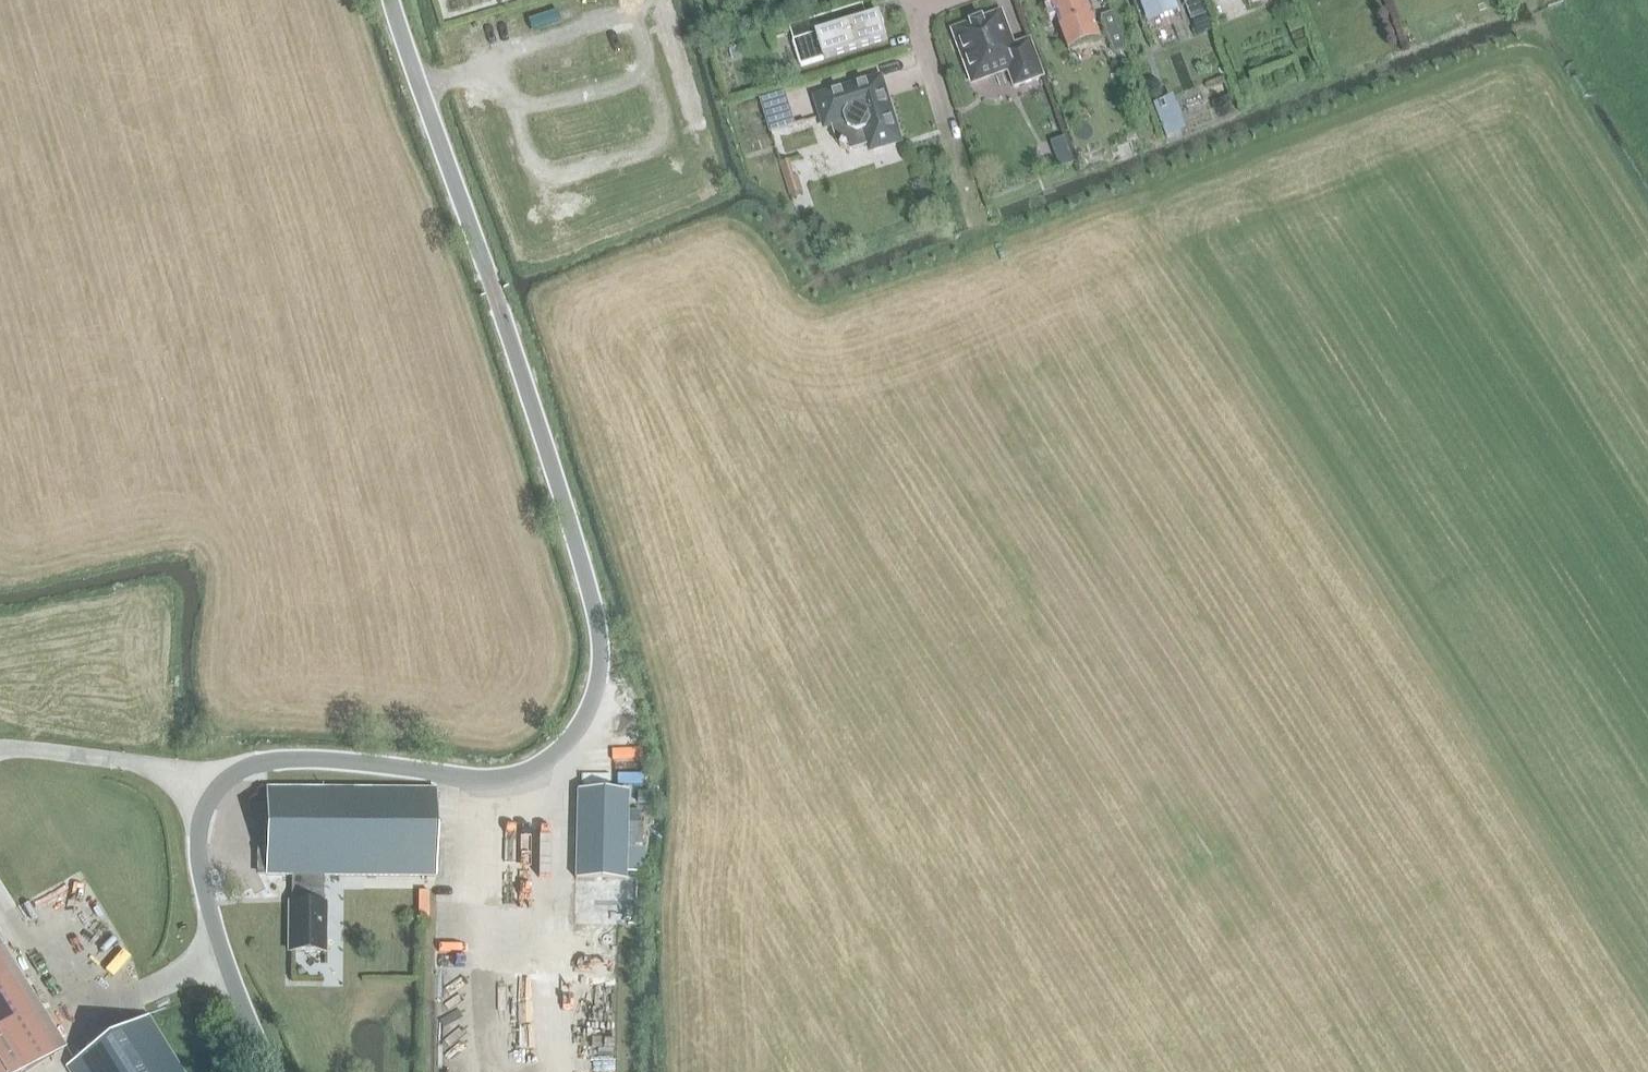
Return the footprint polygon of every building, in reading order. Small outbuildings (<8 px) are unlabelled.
[(1086,0),(1049,0),(1068,51),(1100,39),(1086,0)] [(1174,0),(1131,0),(1142,29),(1178,16),(1181,24),(1183,24),(1174,0)] [(1200,0),(1183,0),(1191,22),(1207,17),(1200,0)] [(1126,49),(1113,12),(1100,16),(1114,53),(1126,49)] [(1012,47),(1000,14),(983,21),(982,19),(970,23),(970,25),(953,32),(956,37),(954,41),(957,48),(960,49),(972,82),(1007,69),(1014,87),(1042,77),(1029,40),(1012,47)] [(887,40),(879,15),(815,34),(823,59),(887,40)] [(903,143),(882,75),(812,97),(822,131),(831,128),(836,144),(850,151),(866,146),(868,154),(903,143)] [(794,126),(785,93),(760,100),(769,133),(794,126)] [(1165,105),(1163,101),(1158,103),(1158,104),(1153,106),(1164,134),(1180,128),(1171,103),(1165,105)] [(1074,163),(1071,156),(1057,161),(1060,168),(1074,163)] [(435,790),(266,788),(266,847),(257,847),(257,874),(266,875),(266,876),(292,876),(291,903),(289,903),(289,952),(324,952),(324,904),(322,904),(323,876),(434,877),(435,790)] [(628,878),(627,789),(577,790),(575,879),(628,878)] [(0,953),(0,1071),(27,1071),(60,1051),(0,953)] [(147,1016),(118,1034),(114,1028),(75,1052),(79,1059),(66,1067),(69,1071),(182,1071),(147,1016)]
